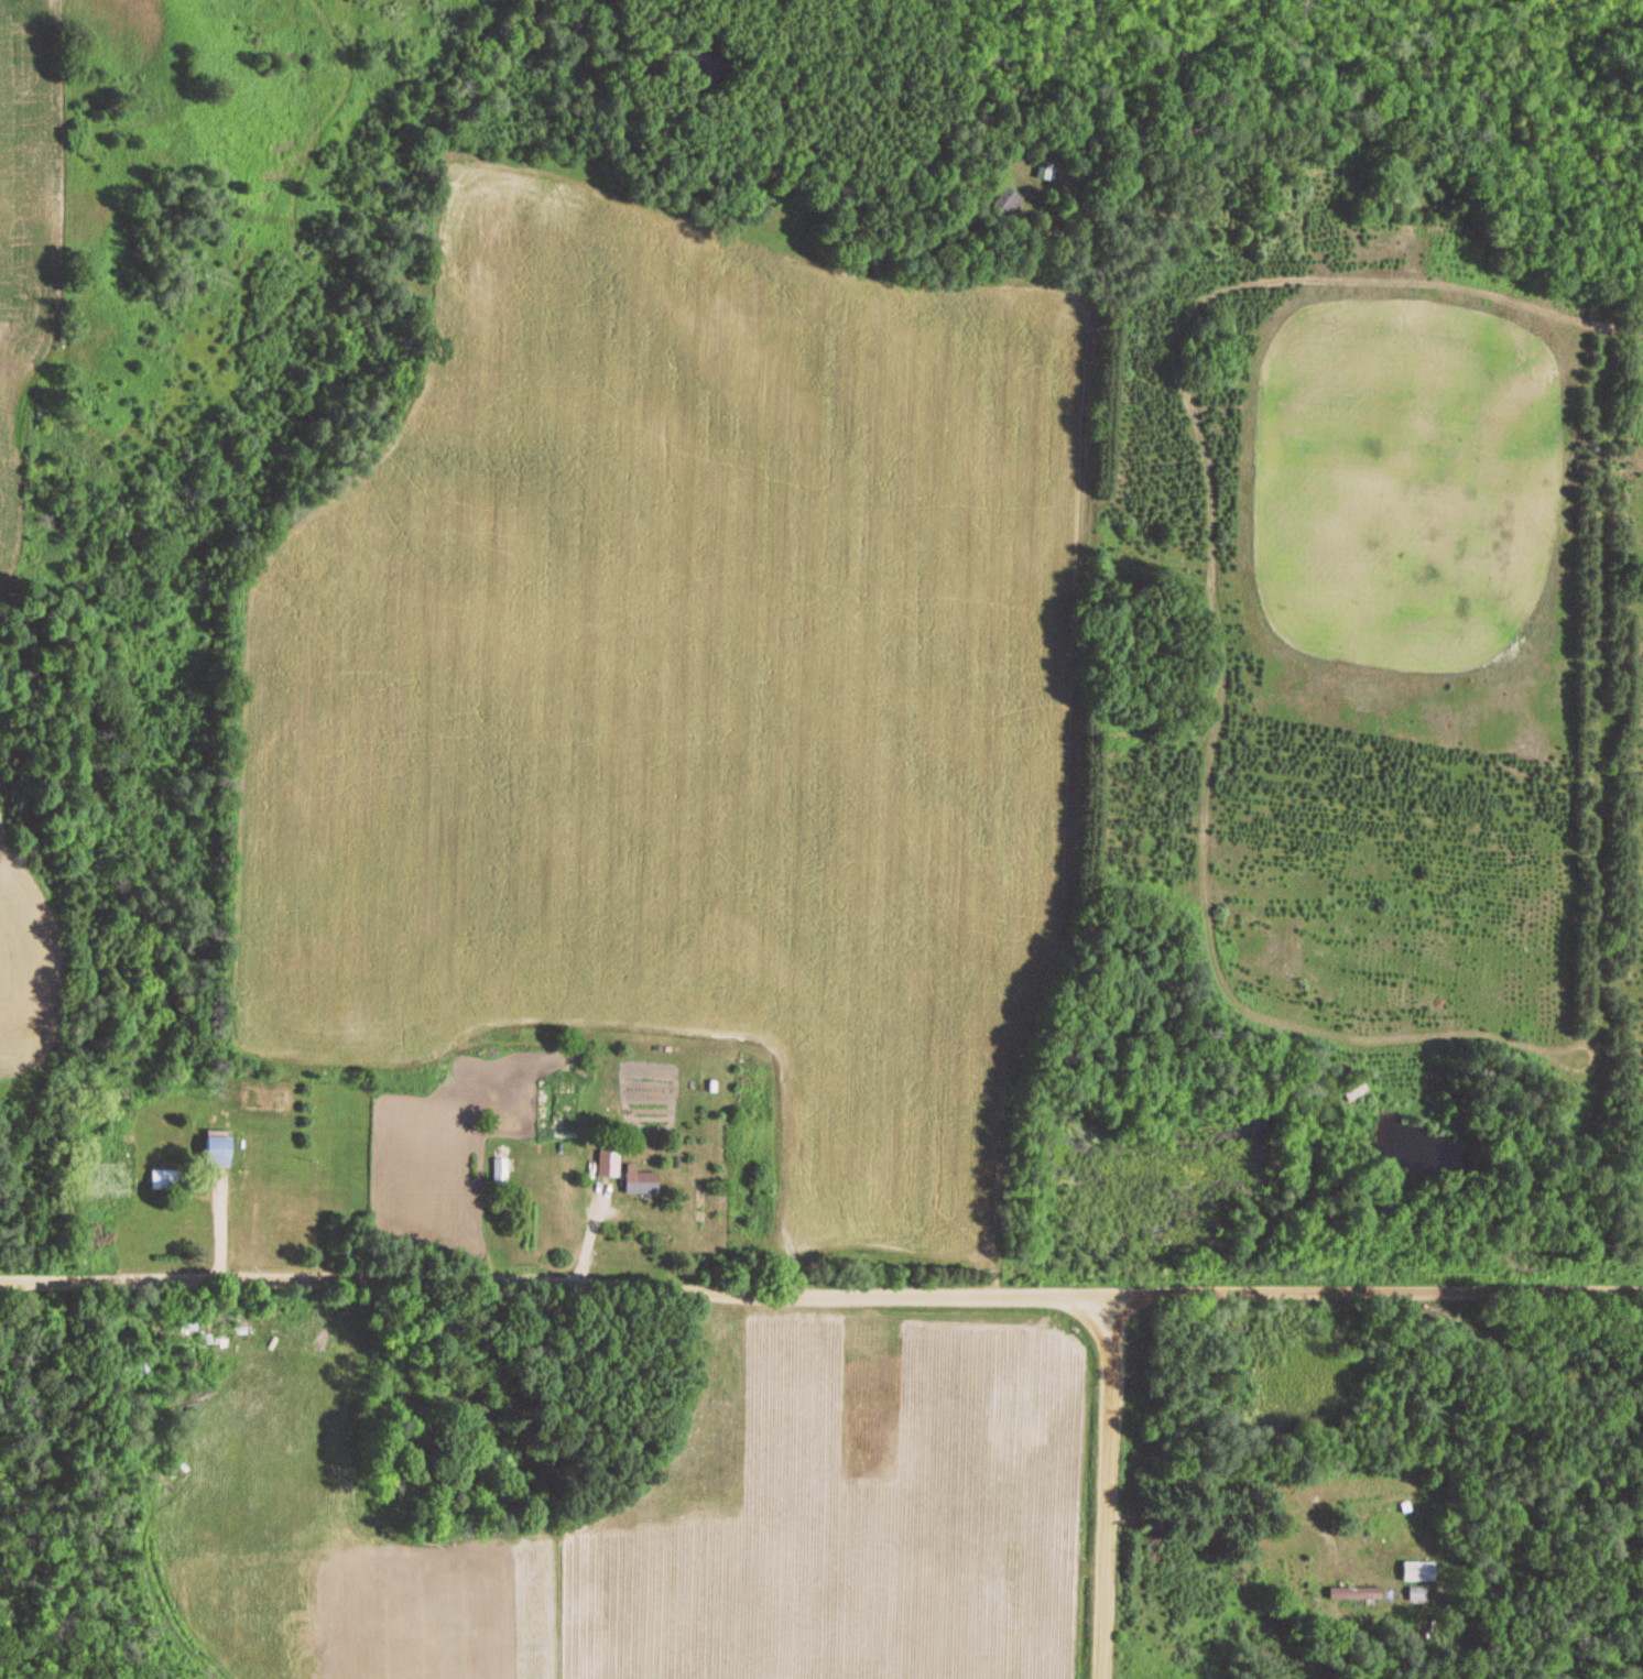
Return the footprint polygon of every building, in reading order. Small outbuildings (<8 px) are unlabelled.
[(1337,1091),(1346,1105),(1365,1093),(1356,1078),(1337,1091)] [(198,1167),(225,1168),(226,1139),(198,1138),(198,1167)] [(505,1159),(490,1159),(490,1185),(505,1185),(505,1159)] [(173,1172),(147,1172),(147,1189),(173,1189),(173,1172)] [(620,1195),(656,1195),(656,1173),(620,1173),(620,1195)] [(1375,1588),(1324,1588),(1324,1602),(1375,1602),(1375,1588)] [(1423,1588),(1405,1588),(1405,1603),(1423,1603),(1423,1588)]
